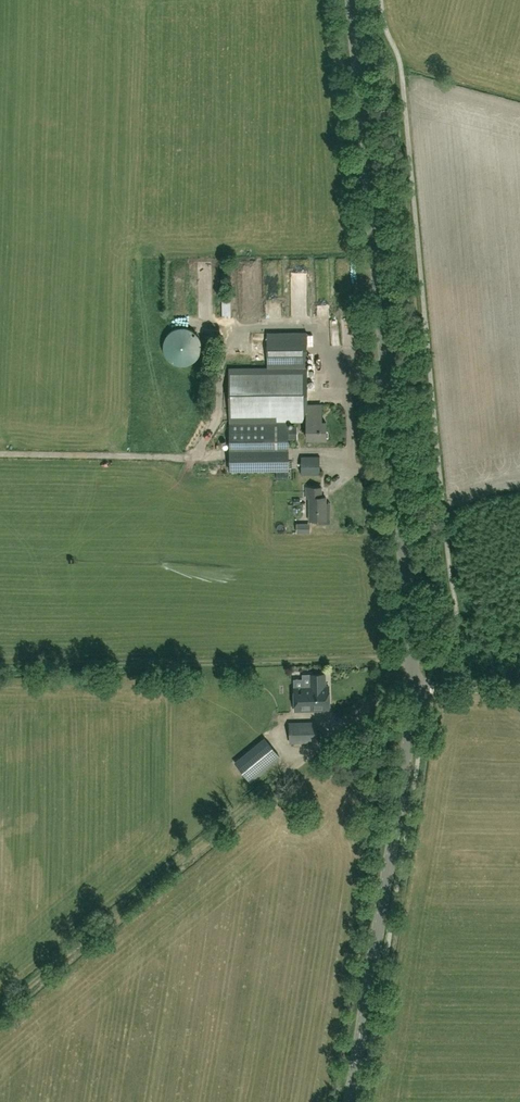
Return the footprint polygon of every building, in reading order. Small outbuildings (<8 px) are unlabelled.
[(269,260),(270,269),(284,268),(284,259),(269,260)] [(225,320),(234,321),(234,299),(225,299),(225,320)] [(164,341),(163,347),(164,352),(166,357),(170,361),(174,364),(179,366),(185,366),(190,364),(195,361),(198,357),(200,352),(201,347),(200,341),(198,336),(195,332),(190,329),(185,328),(179,328),(174,329),(170,332),(166,336),(164,341)] [(307,332),(267,332),(267,367),(229,368),(230,470),(289,469),(288,421),(307,421),(307,439),(326,438),(326,422),(320,422),(320,416),(321,416),(321,404),(307,404),(307,332)] [(320,474),(320,456),(301,456),(301,474),(320,474)] [(310,520),(327,519),(327,508),(326,508),(326,497),(321,497),(321,487),(306,487),(306,497),(309,497),(310,520)] [(303,527),(302,535),(315,536),(315,528),(303,527)] [(295,687),(295,710),(329,709),(329,686),(325,686),(325,677),(311,677),(311,687),(295,687)] [(269,695),(285,688),(282,681),(266,688),(269,695)] [(315,740),(315,722),(289,723),(290,740),(315,740)] [(250,781),(280,757),(265,738),(235,762),(250,781)]
